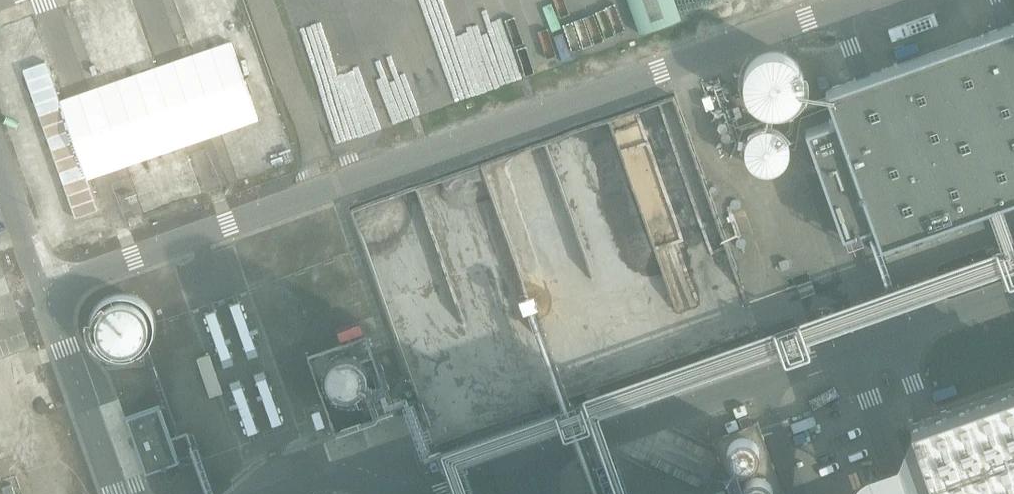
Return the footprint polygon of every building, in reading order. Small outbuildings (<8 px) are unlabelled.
[(627,38),(616,0),(583,0),(596,47),(627,38)] [(676,0),(630,0),(641,30),(681,16),(676,0)] [(810,77),(819,104),(801,112),(843,234),(874,223),(879,244),(1013,198),(1013,6),(810,77)] [(745,108),(802,109),(803,52),(746,51),(745,108)] [(786,166),(786,122),(747,123),(747,167),(786,166)] [(89,350),(143,355),(148,301),(94,297),(89,350)] [(365,336),(310,353),(315,371),(326,368),(335,397),(380,383),(365,336)] [(0,361),(0,386),(21,378),(13,356),(0,361)] [(34,384),(42,407),(52,404),(44,381),(34,384)] [(145,473),(178,461),(170,439),(158,406),(125,417),(145,473)] [(763,453),(757,426),(726,432),(733,460),(763,453)] [(726,468),(652,493),(736,493),(726,468)]
